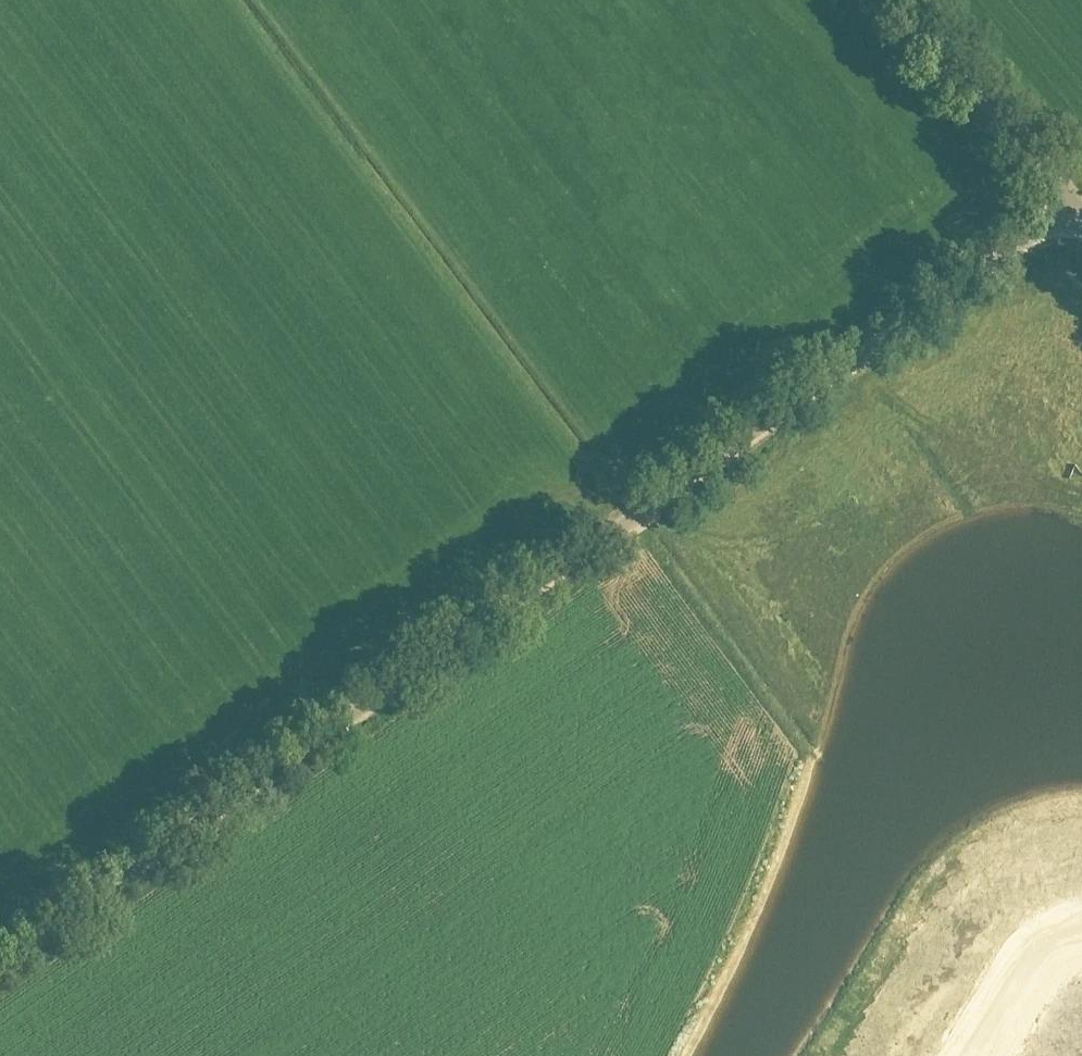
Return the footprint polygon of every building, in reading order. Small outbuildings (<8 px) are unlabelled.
[(285,858),(279,849),(264,858),(269,867),(285,858)] [(1061,1015),(1081,1029),(1081,996),(1075,992),(1061,1015)] [(1046,1038),(1074,1055),(1081,1055),(1081,1029),(1061,1015),(1046,1038)]
